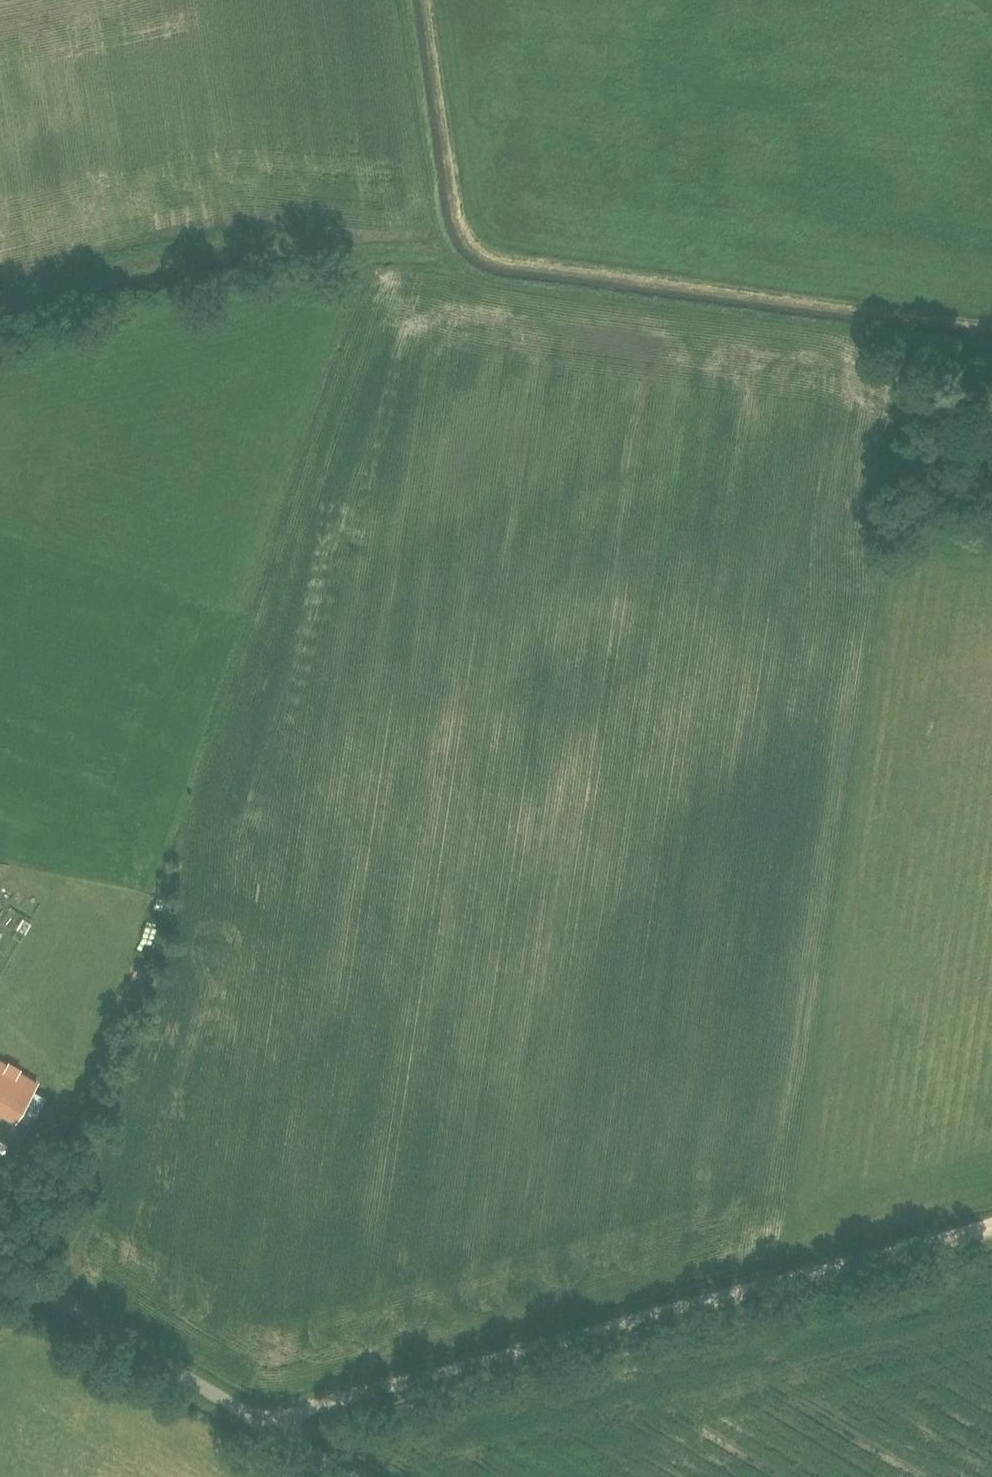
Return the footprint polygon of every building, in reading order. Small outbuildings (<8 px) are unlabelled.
[(37,1082),(19,1072),(15,1079),(2,1071),(7,1064),(0,1061),(0,1107),(17,1117),(37,1082)]
